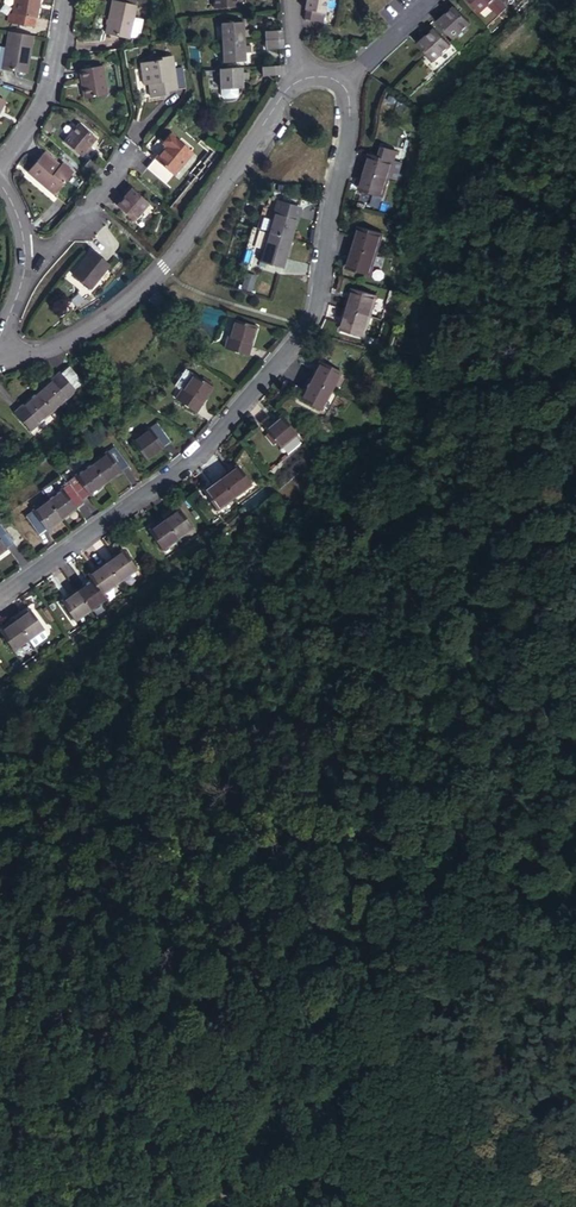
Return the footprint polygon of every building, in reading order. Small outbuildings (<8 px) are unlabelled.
[(37,16),(40,0),(16,0),(14,12),(37,16)] [(329,0),(308,0),(307,2),(306,9),(307,9),(326,13),(329,0)] [(481,12),(489,5),(494,0),(470,0),(481,12)] [(508,8),(501,0),(494,0),(489,5),(499,16),(508,8)] [(132,38),(136,19),(138,5),(115,1),(109,34),(132,38)] [(439,22),(454,39),(471,24),(456,7),(444,17),(439,22)] [(307,9),(306,19),(324,23),(326,13),(307,9)] [(35,26),(37,16),(14,12),(10,12),(9,21),(35,26)] [(144,21),(136,19),(132,38),(141,39),(144,21)] [(223,22),(224,42),(245,40),(245,36),(251,36),(250,29),(244,29),(244,22),(223,22)] [(436,28),(423,39),(418,44),(433,61),(451,45),(436,28)] [(27,73),(34,34),(9,30),(2,68),(27,73)] [(266,30),(267,39),(283,39),(283,30),(266,30)] [(283,39),(267,39),(267,48),(284,47),(283,39)] [(245,40),(224,42),(225,61),(246,60),(245,51),(252,52),(251,46),(245,46),(245,40)] [(177,68),(175,55),(164,56),(164,59),(143,62),(146,84),(151,83),(153,97),(171,94),(170,90),(180,89),(177,68)] [(281,74),(281,66),(263,66),(263,75),(281,74)] [(109,96),(105,67),(81,69),(85,99),(109,96)] [(186,67),(177,68),(180,89),(189,87),(186,67)] [(242,72),(242,67),(221,68),(222,88),(239,87),(243,87),(243,78),(248,78),(248,72),(242,72)] [(239,87),(222,88),(222,96),(225,98),(237,98),(239,95),(239,87)] [(91,146),(97,138),(80,123),(65,141),(82,156),(86,151),(90,154),(95,149),(91,146)] [(170,187),(198,154),(174,135),(166,145),(165,146),(169,149),(164,155),(151,171),(170,187)] [(166,145),(165,144),(159,151),(164,155),(169,149),(165,146),(166,145)] [(370,154),(365,172),(388,179),(389,177),(394,161),(397,151),(383,147),(380,157),(370,154)] [(48,184),(59,193),(73,175),(62,165),(59,168),(44,155),(29,173),(46,187),(48,184)] [(85,166),(98,177),(103,170),(90,159),(84,165),(85,166)] [(394,161),(389,177),(395,179),(399,163),(394,161)] [(388,179),(365,172),(360,190),(382,197),(388,179)] [(56,196),(59,193),(48,184),(46,187),(56,196)] [(128,194),(134,188),(131,185),(125,191),(128,194)] [(150,203),(134,188),(128,194),(118,205),(134,220),(150,203)] [(277,202),(274,210),(297,217),(300,209),(277,202)] [(274,210),(268,231),(291,237),(297,217),(274,210)] [(360,227),(353,248),(376,255),(382,234),(360,227)] [(291,237),(268,231),(260,260),(283,267),(291,237)] [(376,255),(353,248),(347,269),(369,276),(376,255)] [(109,263),(91,249),(71,274),(89,287),(109,263)] [(251,290),(255,276),(246,273),(241,288),(251,290)] [(355,289),(348,309),(371,317),(377,297),(355,289)] [(164,300),(157,292),(149,298),(156,306),(164,300)] [(371,317),(348,309),(341,331),(364,338),(371,317)] [(248,355),(257,326),(234,318),(226,348),(248,355)] [(90,367),(82,353),(76,357),(85,371),(90,367)] [(320,361),(310,381),(331,391),(341,371),(320,361)] [(182,390),(193,373),(187,368),(175,386),(182,390)] [(60,372),(38,392),(53,410),(75,390),(60,372)] [(196,412),(213,387),(193,373),(182,390),(176,399),(196,412)] [(331,391),(310,381),(301,400),(322,410),(331,391)] [(53,410),(38,392),(15,412),(31,430),(53,410)] [(258,404),(251,413),(259,422),(268,415),(258,404)] [(297,434),(282,416),(266,430),(267,431),(279,446),(281,448),(297,434)] [(157,422),(150,427),(164,447),(171,441),(157,422)] [(164,447),(150,427),(132,440),(146,459),(164,447)] [(279,446),(267,431),(264,433),(277,448),(279,446)] [(115,447),(108,452),(121,471),(128,466),(115,447)] [(108,452),(93,463),(107,482),(121,471),(108,452)] [(107,482),(93,463),(75,475),(89,494),(107,482)] [(221,477),(235,496),(252,483),(238,465),(221,477)] [(89,494),(75,475),(68,480),(70,483),(82,499),(89,494)] [(217,509),(235,496),(221,477),(203,491),(217,509)] [(70,483),(63,488),(76,507),(84,502),(82,499),(70,483)] [(63,488),(47,499),(62,518),(76,507),(63,488)] [(62,518),(47,499),(32,510),(46,529),(62,518)] [(164,519),(178,538),(192,527),(178,508),(164,519)] [(46,529),(32,510),(25,515),(39,535),(46,529)] [(162,549),(178,538),(164,519),(148,530),(162,549)] [(6,548),(14,543),(0,524),(0,539),(6,548)] [(106,562),(120,581),(137,568),(123,550),(106,562)] [(88,575),(91,580),(102,594),(120,581),(106,562),(88,575)] [(91,580),(76,591),(90,609),(105,598),(102,594),(91,580)] [(90,609),(76,591),(61,602),(75,621),(90,609)] [(15,620),(29,639),(44,628),(30,608),(15,620)] [(29,639),(15,620),(0,631),(0,632),(14,651),(29,639)]
